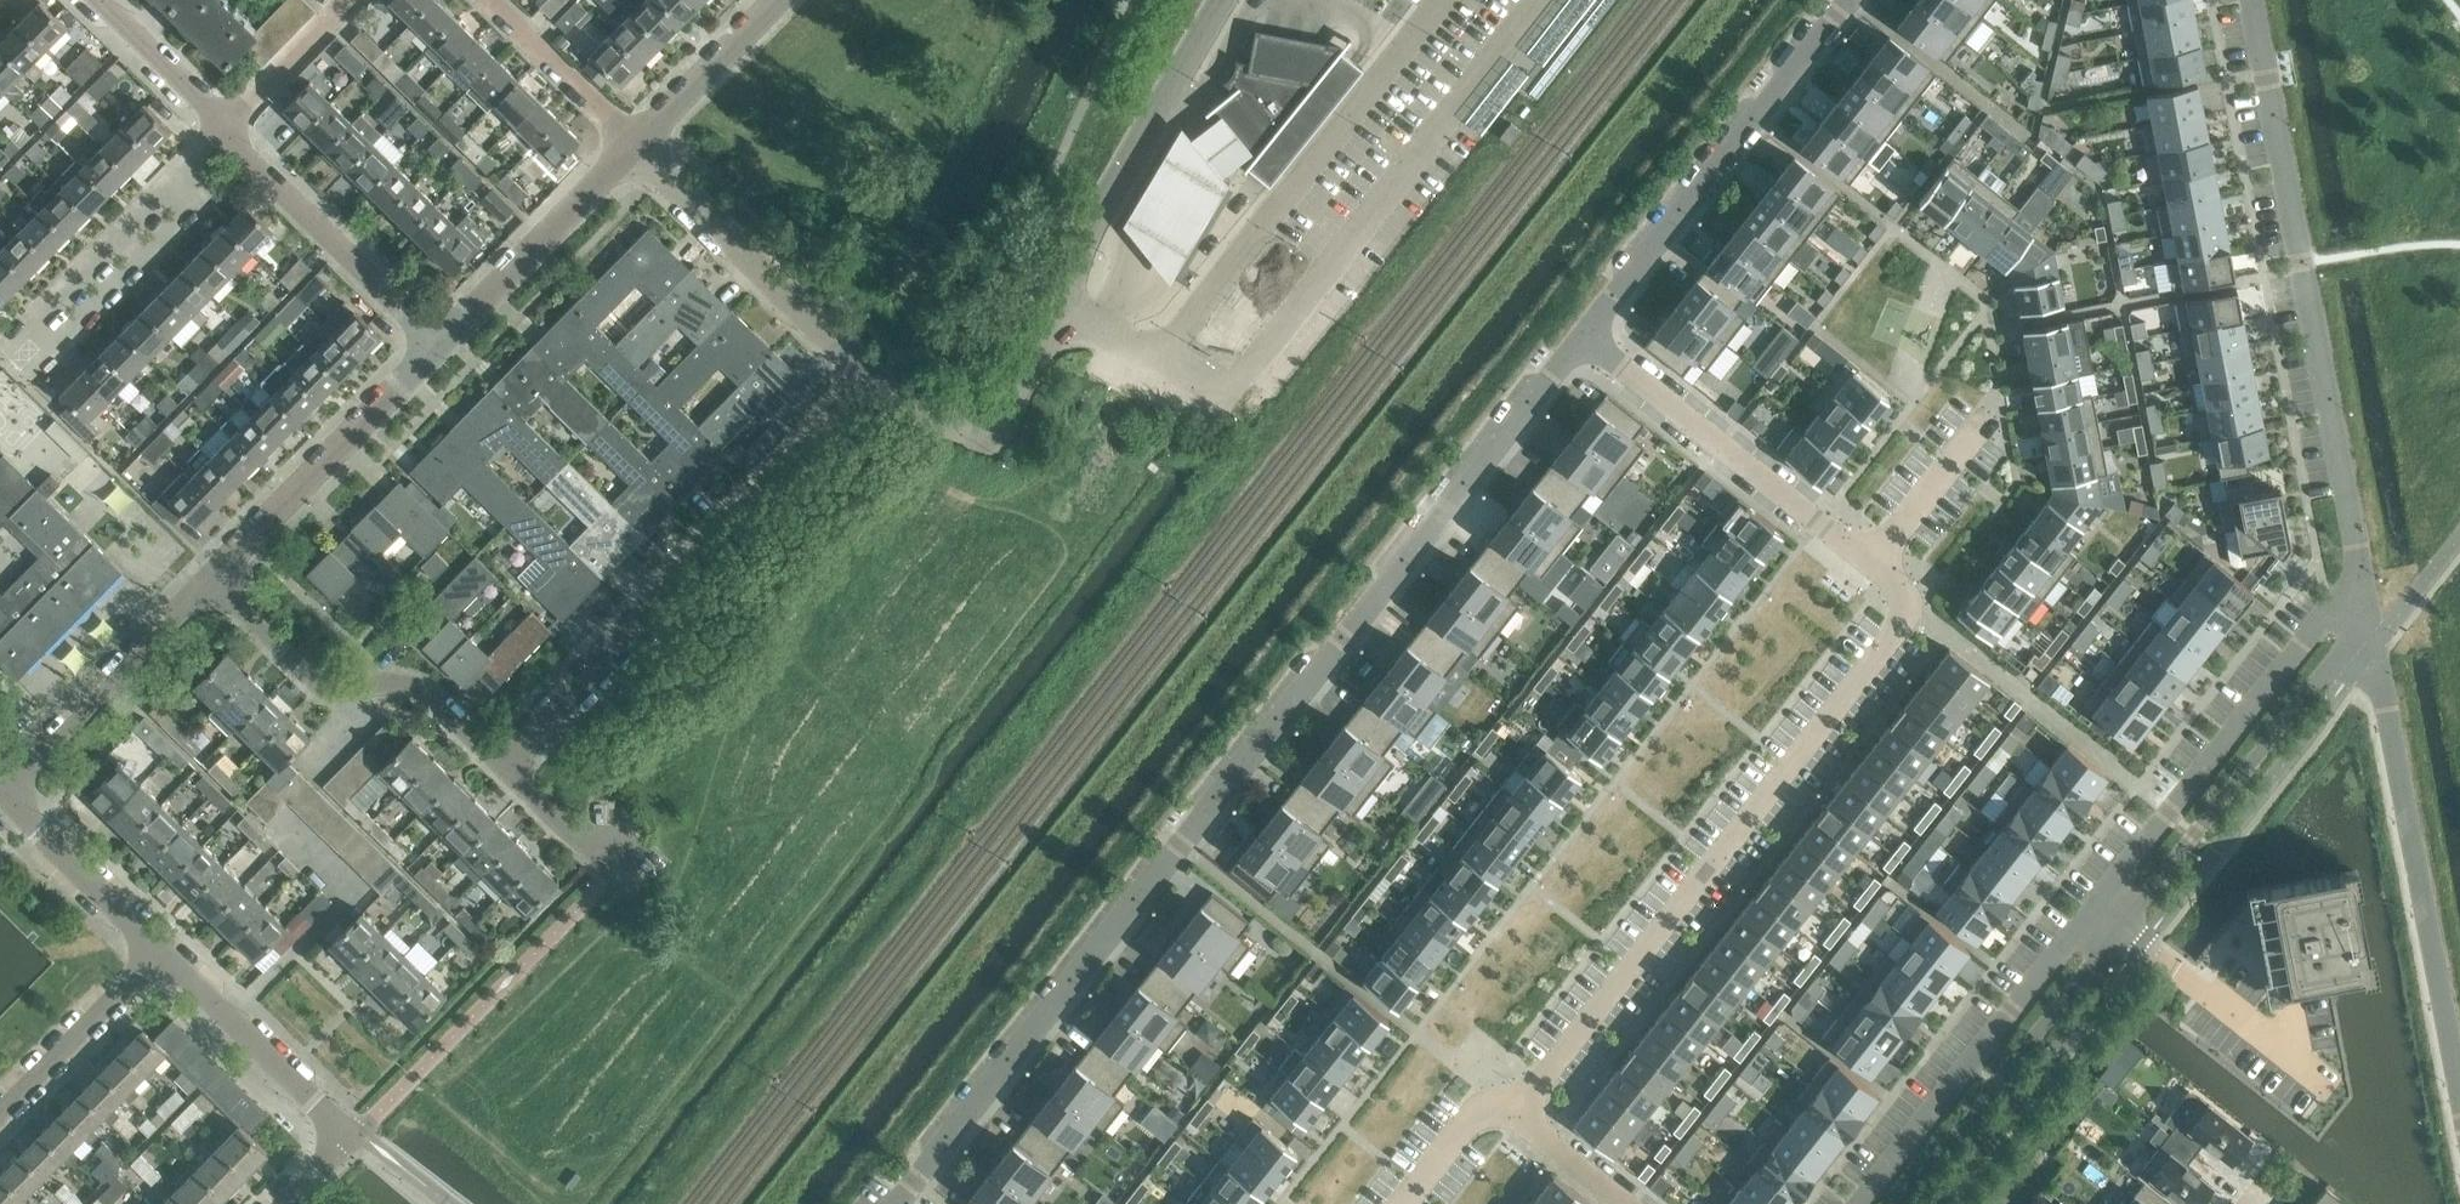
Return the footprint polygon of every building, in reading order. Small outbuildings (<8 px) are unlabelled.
[(169,9),(177,0),(160,0),(169,9)] [(169,9),(226,65),(245,47),(255,36),(259,32),(257,30),(244,17),(242,19),(234,11),(236,9),(226,0),(177,0),(169,9)] [(305,22),(316,10),(305,0),(286,0),(284,2),(305,22)] [(432,0),(378,0),(375,3),(385,12),(393,4),(411,22),(432,0)] [(455,18),(437,0),(432,0),(411,22),(432,42),(455,18)] [(566,0),(546,0),(540,6),(550,17),(566,0)] [(575,23),(587,11),(576,0),(556,22),(566,32),(575,23)] [(617,0),(597,0),(615,18),(617,15),(623,21),(610,34),(641,64),(661,43),(623,5),(617,0)] [(682,23),(659,0),(628,0),(623,5),(661,43),(664,40),(666,42),(676,31),(675,30),(682,23)] [(702,2),(700,0),(659,0),(682,23),(702,2)] [(1594,0),(1565,0),(1527,50),(1544,64),(1594,0)] [(1529,91),(1538,98),(1615,0),(1600,0),(1529,91)] [(1958,0),(1917,0),(1916,2),(1963,39),(1980,18),(1958,0)] [(1980,18),(1994,0),(1958,0),(1980,18)] [(2085,0),(2070,0),(2068,8),(2082,11),(2085,0)] [(2127,3),(2133,30),(2194,18),(2191,0),(2142,0),(2127,3)] [(40,1),(19,22),(46,48),(67,27),(40,1)] [(295,32),(305,22),(284,2),(274,12),(295,32)] [(1945,62),(1963,39),(1916,2),(1898,24),(1945,62)] [(2079,26),(2082,11),(2068,8),(2065,22),(2079,26)] [(587,11),(575,23),(580,28),(592,16),(587,11)] [(295,32),(274,12),(263,23),(284,43),(295,32)] [(447,69),(476,38),(455,18),(432,42),(426,48),(447,69)] [(2194,18),(2133,30),(2138,57),(2199,45),(2194,18)] [(2054,36),(2057,22),(2048,19),(2045,33),(2054,36)] [(19,22),(0,42),(0,45),(25,69),(25,70),(35,80),(44,71),(34,61),(46,48),(19,22)] [(255,36),(274,54),(284,43),(263,23),(257,30),(259,32),(255,36)] [(1259,177),(1269,185),(1268,185),(1270,186),(1364,70),(1362,68),(1362,69),(1341,52),(1351,40),(1349,38),(1341,49),(1327,47),(1327,43),(1325,43),(1325,46),(1257,33),(1258,30),(1255,29),(1249,64),(1238,62),(1238,59),(1236,59),(1236,62),(1236,65),(1235,68),(1234,70),(1233,73),(1231,75),(1229,77),(1227,79),(1225,81),(1222,82),(1223,84),(1225,82),(1233,92),(1205,113),(1207,115),(1209,113),(1220,126),(1245,157),(1243,159),(1244,161),(1247,159),(1250,162),(1244,170),(1246,171),(1248,168),(1259,177)] [(373,61),(383,51),(362,30),(352,41),(373,61)] [(2050,50),(2054,36),(2045,33),(2041,47),(2050,50)] [(641,64),(610,34),(589,55),(593,59),(584,68),(601,84),(610,75),(621,85),(641,64)] [(255,36),(245,47),(263,65),(274,54),(255,36)] [(1871,59),(1918,96),(1936,73),(1889,36),(1871,59)] [(467,90),(497,59),(476,38),(447,69),(446,70),(467,90)] [(0,45),(0,86),(5,90),(25,70),(25,69),(0,45)] [(356,77),(367,66),(345,45),(335,56),(356,77)] [(2199,45),(2138,57),(2143,85),(2205,74),(2199,45)] [(82,84),(103,63),(87,47),(66,69),(82,84)] [(394,82),(404,71),(383,51),(373,61),(394,82)] [(2068,71),(2071,57),(2057,53),(2054,67),(2068,71)] [(494,103),(518,79),(497,59),(467,90),(488,111),(495,104),(494,103)] [(1854,80),(1901,118),(1918,96),(1871,59),(1854,80)] [(1482,133),(1529,73),(1512,60),(1465,120),(1482,133)] [(2064,85),(2068,71),(2054,67),(2050,81),(2064,85)] [(98,100),(119,79),(108,68),(87,89),(98,100)] [(414,102),(424,92),(404,71),(394,82),(414,102)] [(377,97),(388,86),(376,75),(366,86),(377,97)] [(515,124),(539,100),(518,79),(494,103),(495,104),(515,124)] [(2039,95),(2042,81),(2033,79),(2030,92),(2039,95)] [(1837,102),(1884,139),(1901,118),(1854,80),(1837,102)] [(305,128),(331,101),(310,81),(283,108),(305,128)] [(61,105),(72,94),(61,84),(51,94),(61,105)] [(2141,124),(2141,125),(2202,113),(2197,85),(2147,94),(2152,122),(2141,124)] [(435,122),(445,112),(424,92),(414,102),(435,122)] [(2036,109),(2039,95),(2030,92),(2026,106),(2036,109)] [(51,94),(41,104),(52,115),(61,105),(51,94)] [(398,117),(408,107),(397,96),(387,106),(398,117)] [(78,120),(88,110),(77,99),(67,110),(78,120)] [(539,100),(515,124),(536,144),(559,120),(539,100)] [(326,149),(352,122),(331,101),(305,128),(326,149)] [(116,114),(125,123),(152,150),(173,128),(146,102),(133,114),(125,106),(116,114)] [(1819,124),(1867,161),(1884,139),(1837,102),(1819,124)] [(41,126),(52,115),(41,104),(30,115),(41,126)] [(78,120),(67,110),(46,131),(57,141),(68,131),(66,129),(76,119),(78,121),(78,120)] [(456,142),(466,132),(445,112),(435,122),(456,142)] [(347,170),(373,143),(382,134),(361,113),(352,122),(326,149),(334,157),(331,161),(344,173),(347,170)] [(2208,140),(2202,113),(2141,125),(2146,152),(2208,140)] [(1963,131),(1972,120),(1964,114),(1955,125),(1963,131)] [(419,138),(429,127),(418,116),(408,127),(419,138)] [(559,120),(536,144),(557,164),(580,140),(559,120)] [(104,144),(131,171),(152,150),(125,123),(104,144)] [(1509,145),(1520,131),(1510,124),(1500,137),(1509,145)] [(1802,146),(1849,184),(1867,161),(1819,124),(1802,146)] [(2005,141),(2011,133),(2000,124),(1994,132),(2005,141)] [(21,147),(31,136),(20,125),(10,136),(21,147)] [(1954,143),(1963,131),(1955,125),(1946,137),(1954,143)] [(1182,135),(1124,236),(1169,301),(1235,194),(1227,187),(1246,171),(1244,170),(1250,162),(1247,159),(1244,161),(1243,159),(1245,157),(1220,126),(1192,147),(1182,135)] [(2052,146),(2061,135),(2050,126),(2041,137),(2052,146)] [(466,132),(456,142),(466,153),(476,142),(466,132)] [(2017,150),(2023,142),(2011,133),(2005,141),(2017,150)] [(440,158),(450,147),(439,137),(429,147),(440,158)] [(2213,168),(2208,140),(2146,152),(2146,153),(2158,151),(2163,177),(2213,168)] [(37,162),(47,152),(36,141),(26,152),(37,162)] [(347,170),(368,190),(394,163),(373,143),(347,170)] [(76,160),(109,193),(131,171),(104,144),(90,159),(83,152),(76,160)] [(10,157),(0,147),(0,168),(10,157)] [(2051,167),(2057,159),(2046,151),(2039,158),(2051,167)] [(476,163),(487,173),(497,162),(486,152),(476,163)] [(2086,173),(2095,162),(2084,153),(2075,164),(2086,173)] [(1776,179),(1823,216),(1841,193),(1794,156),(1776,179)] [(461,179),(471,168),(460,157),(450,168),(461,179)] [(1942,220),(1977,176),(1953,157),(1918,201),(1942,220)] [(1928,174),(1937,163),(1929,157),(1920,168),(1928,174)] [(2062,176),(2068,169),(2057,159),(2051,167),(2062,176)] [(56,180),(90,213),(109,193),(76,160),(56,180)] [(16,183),(26,173),(16,162),(5,173),(16,183)] [(2097,182),(2106,171),(2095,162),(2086,173),(2097,182)] [(394,163),(368,190),(389,211),(415,184),(394,163)] [(472,189),(482,179),(471,168),(461,179),(472,189)] [(2163,177),(2168,203),(2156,205),(2157,206),(2218,195),(2213,168),(2163,177)] [(518,204),(528,193),(507,172),(497,183),(518,204)] [(1963,236),(1998,192),(1977,176),(1942,220),(1963,236)] [(1911,196),(1920,185),(1912,178),(1903,190),(1911,196)] [(1759,200),(1806,238),(1823,216),(1776,179),(1759,200)] [(42,208),(69,234),(90,213),(56,180),(44,191),(41,188),(31,199),(41,209),(42,208)] [(410,232),(437,205),(415,184),(389,211),(410,232)] [(503,220),(514,209),(492,188),(481,199),(503,220)] [(1983,253),(2018,208),(1998,192),(1963,236),(1983,253)] [(2157,206),(2162,234),(2223,222),(2218,195),(2157,206)] [(2109,216),(2122,213),(2119,199),(2106,201),(2109,216)] [(1742,222),(1789,259),(1806,238),(1759,200),(1742,222)] [(1893,218),(1902,207),(1895,201),(1886,212),(1893,218)] [(247,204),(226,225),(253,252),(274,231),(247,204)] [(431,252),(458,225),(437,205),(410,232),(431,252)] [(48,256),(69,234),(42,208),(41,209),(29,220),(21,212),(13,221),(21,229),(48,256)] [(2052,250),(2012,218),(2019,209),(2018,208),(1983,253),(2011,275),(2012,275),(2053,251),(2052,250)] [(2112,230),(2125,227),(2122,213),(2109,216),(2112,230)] [(452,273),(479,246),(484,241),(472,230),(478,224),(468,214),(458,225),(431,252),(452,273)] [(1724,244),(1772,281),(1789,259),(1742,222),(1724,244)] [(2162,235),(2173,232),(2178,257),(2167,260),(2167,261),(2229,249),(2223,222),(2162,234),(2162,235)] [(1876,240),(1884,229),(1877,223),(1868,234),(1876,240)] [(205,246),(232,273),(241,281),(250,273),(241,264),(253,252),(226,225),(205,246)] [(2097,241),(2106,239),(2104,225),(2094,227),(2097,241)] [(670,249),(648,227),(574,303),(596,325),(642,279),(654,291),(650,295),(657,302),(687,271),(667,252),(670,249)] [(21,229),(0,250),(27,277),(48,256),(21,229)] [(1794,257),(1806,265),(1819,246),(1808,238),(1794,257)] [(1707,265),(1755,303),(1772,281),(1724,244),(1707,265)] [(1858,262),(1867,251),(1859,245),(1851,256),(1858,262)] [(185,267),(212,294),(232,273),(205,246),(185,267)] [(2229,249),(2167,261),(2172,288),(2234,276),(2229,249)] [(27,277),(0,250),(0,292),(6,298),(27,277)] [(2019,313),(2063,304),(2053,251),(2012,275),(2012,276),(2019,313)] [(2120,270),(2134,267),(2131,253),(2117,256),(2120,270)] [(290,289),(311,268),(300,257),(279,279),(290,289)] [(1745,296),(1754,304),(1755,303),(1707,265),(1707,266),(1713,271),(1703,284),(1696,279),(1676,305),(1725,344),(1746,318),(1735,309),(1745,296)] [(212,294),(185,267),(164,288),(191,315),(192,314),(202,324),(210,316),(200,306),(212,294)] [(1841,284),(1850,273),(1842,267),(1833,278),(1841,284)] [(2122,284),(2136,282),(2134,267),(2120,270),(2122,284)] [(690,268),(687,271),(657,302),(615,344),(638,366),(683,320),(696,332),(692,336),(699,342),(728,312),(709,293),(712,290),(690,268)] [(307,305),(327,284),(316,273),(296,294),(307,305)] [(144,309),(171,336),(191,315),(164,288),(144,309)] [(1824,306),(1833,295),(1825,288),(1816,300),(1824,306)] [(270,310),(280,299),(269,289),(259,300),(270,310)] [(2236,289),(2175,300),(2180,329),(2241,317),(2236,289)] [(552,325),(555,329),(536,348),(566,378),(574,371),(570,367),(582,354),(630,401),(651,379),(638,366),(615,344),(596,325),(574,303),(552,325)] [(286,326),(297,315),(286,305),(275,315),(286,326)] [(1693,361),(1705,370),(1725,344),(1676,305),(1655,331),(1662,336),(1652,349),(1645,344),(1644,345),(1682,376),(1693,361)] [(123,330),(150,357),(171,336),(144,309),(123,330)] [(728,312),(699,342),(669,372),(658,383),(657,385),(679,407),(725,360),(736,372),(732,375),(740,383),(770,353),(751,334),(754,331),(732,309),(728,312)] [(249,331),(260,320),(249,310),(239,320),(249,331)] [(355,310),(334,331),(361,357),(382,336),(355,310)] [(1807,327),(1816,316),(1808,310),(1799,321),(1807,327)] [(2241,317),(2180,329),(2185,356),(2247,344),(2241,317)] [(2027,357),(2072,349),(2066,321),(2022,330),(2027,357)] [(2132,338),(2145,335),(2142,321),(2130,324),(2132,338)] [(340,378),(361,357),(334,331),(326,323),(305,344),(340,378)] [(2116,340),(2125,338),(2123,324),(2113,326),(2116,340)] [(266,347),(276,336),(265,325),(255,336),(266,347)] [(102,351),(129,378),(150,357),(123,330),(102,351)] [(229,352),(239,341),(228,331),(218,342),(229,352)] [(1813,349),(1822,337),(1814,332),(1805,343),(1813,349)] [(2118,354),(2128,352),(2125,338),(2116,340),(2118,354)] [(283,363),(293,373),(320,399),(328,390),(330,392),(341,381),(339,380),(340,378),(305,344),(303,342),(283,363)] [(2247,344),(2185,356),(2185,357),(2197,355),(2202,381),(2252,371),(2247,344)] [(208,373),(219,362),(201,345),(191,355),(208,373)] [(511,367),(515,370),(496,390),(526,420),(533,412),(529,408),(541,396),(589,443),(610,421),(566,378),(536,348),(533,345),(511,367)] [(245,368),(256,357),(245,346),(234,357),(245,368)] [(2138,365),(2149,363),(2147,348),(2135,351),(2138,365)] [(2032,383),(2076,374),(2072,349),(2027,357),(2032,383)] [(775,417),(783,425),(816,391),(815,390),(812,394),(792,375),(796,371),(773,350),(770,353),(740,383),(699,426),(721,448),(766,401),(779,413),(775,417)] [(82,372),(109,399),(117,407),(126,399),(117,390),(129,378),(102,351),(82,372)] [(643,368),(658,383),(669,372),(654,357),(643,368)] [(1779,380),(1788,368),(1780,362),(1771,374),(1779,380)] [(283,363),(262,384),(272,394),(299,420),(308,411),(309,413),(320,402),(319,401),(320,399),(293,373),(283,363)] [(1825,387),(1869,422),(1888,398),(1844,363),(1825,387)] [(2140,379),(2152,377),(2149,363),(2138,365),(2140,379)] [(225,389),(235,378),(224,367),(214,378),(225,389)] [(2202,381),(2207,408),(2257,398),(2252,371),(2202,381)] [(63,415),(85,437),(95,426),(88,420),(109,399),(82,372),(61,393),(73,405),(63,415)] [(188,394),(198,383),(188,372),(177,383),(188,394)] [(2125,389),(2135,387),(2132,373),(2122,374),(2125,389)] [(1770,391),(1779,380),(1771,374),(1762,385),(1770,391)] [(2037,406),(2092,395),(2092,394),(2081,396),(2076,374),(2032,383),(2037,406)] [(701,472),(705,475),(726,453),(721,448),(699,426),(679,407),(657,385),(651,379),(630,401),(674,445),(662,458),(658,454),(651,461),(682,491),(701,472)] [(471,408),(474,412),(455,431),(485,461),(492,454),(488,450),(500,438),(548,485),(569,463),(526,420),(496,390),(492,386),(471,408)] [(1869,422),(1825,387),(1810,405),(1855,440),(1869,422)] [(2128,403),(2137,401),(2135,387),(2125,389),(2128,403)] [(204,410),(215,399),(204,388),(193,399),(204,410)] [(168,415),(178,404),(167,393),(157,404),(168,415)] [(1595,408),(1574,434),(1624,473),(1644,447),(1633,438),(1644,423),(1606,393),(1605,394),(1612,400),(1601,413),(1595,408)] [(298,422),(299,420),(272,394),(261,406),(251,396),(242,405),(278,441),(287,432),(289,434),(299,423),(298,422)] [(2042,431),(2097,421),(2092,395),(2037,406),(2042,431)] [(2208,413),(2197,415),(2201,437),(2262,426),(2257,398),(2207,408),(2208,413)] [(1744,408),(1735,400),(1727,411),(1736,418),(1744,408)] [(2148,419),(2160,417),(2158,403),(2145,405),(2148,419)] [(221,426),(258,462),(278,441),(242,405),(221,426)] [(1804,432),(1795,424),(1794,425),(1838,461),(1855,440),(1810,405),(1809,406),(1819,413),(1804,432)] [(184,431),(194,420),(183,409),(173,420),(184,431)] [(1749,429),(1758,417),(1751,411),(1742,423),(1749,429)] [(147,436),(158,425),(147,414),(136,425),(147,436)] [(2151,434),(2163,431),(2160,417),(2148,419),(2151,434)] [(46,429),(59,441),(80,461),(89,452),(56,419),(46,429)] [(664,516),(686,494),(682,491),(651,461),(610,421),(589,443),(634,487),(622,499),(618,495),(610,503),(642,533),(661,513),(664,516)] [(2046,457),(2102,447),(2097,421),(2042,431),(2046,457)] [(2135,440),(2144,438),(2142,424),(2132,426),(2135,440)] [(136,447),(147,436),(136,425),(126,436),(136,447)] [(1838,461),(1794,425),(1775,449),(1819,484),(1838,461)] [(237,483),(258,462),(221,426),(200,447),(237,483)] [(2201,438),(2212,436),(2220,478),(2249,473),(2246,458),(2267,454),(2262,426),(2201,437),(2201,438)] [(410,470),(444,504),(451,496),(447,492),(460,479),(507,526),(529,504),(485,461),(455,431),(451,428),(430,450),(433,453),(414,473),(411,469),(410,470)] [(163,452),(174,441),(163,430),(152,441),(163,452)] [(1603,499),(1624,473),(1574,434),(1554,460),(1560,465),(1550,478),(1581,503),(1592,490),(1603,499)] [(2137,454),(2147,453),(2144,438),(2135,440),(2137,454)] [(153,462),(163,452),(152,441),(141,452),(153,462)] [(216,504),(237,483),(200,447),(188,460),(191,463),(183,472),(216,504)] [(2101,504),(2096,476),(2107,473),(2102,447),(2046,457),(2053,492),(2053,493),(2101,504)] [(16,675),(14,676),(17,679),(44,651),(42,650),(68,624),(69,626),(70,625),(69,623),(94,597),(96,599),(97,598),(95,596),(120,571),(122,572),(123,571),(47,496),(60,482),(51,473),(37,487),(28,479),(27,478),(4,455),(3,454),(0,457),(0,525),(4,522),(40,557),(2,595),(0,593),(0,659),(16,675)] [(2154,491),(2168,489),(2163,460),(2149,463),(2154,491)] [(569,463),(548,485),(593,529),(581,541),(577,537),(570,544),(601,574),(620,555),(623,558),(645,536),(642,533),(610,503),(569,463)] [(1702,487),(1711,477),(1704,471),(1695,482),(1702,487)] [(152,503),(174,524),(184,514),(196,525),(216,504),(183,472),(152,503)] [(1615,522),(1645,487),(1627,472),(1597,507),(1615,522)] [(1570,517),(1581,503),(1550,478),(1539,492),(1532,487),(1512,513),(1561,552),(1581,526),(1570,517)] [(2284,517),(2279,489),(2257,493),(2255,478),(2226,483),(2229,498),(2217,501),(2223,529),(2284,517)] [(412,480),(405,487),(425,506),(432,499),(412,480)] [(355,527),(380,552),(400,532),(425,557),(450,531),(399,481),(355,527)] [(2101,504),(2053,493),(2031,521),(2075,557),(2076,556),(2067,548),(2101,504)] [(1763,556),(1782,532),(1737,497),(1718,521),(1763,556)] [(2180,517),(2184,511),(2173,502),(2169,508),(2180,517)] [(1581,503),(1570,517),(1581,526),(1592,512),(1581,503)] [(604,577),(601,574),(570,544),(529,504),(507,526),(552,570),(540,582),(536,579),(528,586),(562,620),(563,619),(560,616),(579,596),(582,599),(604,577)] [(1676,521),(1685,510),(1678,504),(1669,515),(1676,521)] [(2176,522),(2180,517),(2169,508),(2164,513),(2176,522)] [(1518,582),(1529,569),(1540,578),(1561,552),(1512,513),(1491,539),(1498,544),(1487,558),(1518,582)] [(1667,532),(1676,521),(1669,515),(1660,526),(1667,532)] [(2284,517),(2223,529),(2223,530),(2235,528),(2240,555),(2272,549),(2282,556),(2290,545),(2284,517)] [(1763,556),(1718,521),(1718,522),(1727,530),(1711,549),(1746,577),(1763,556)] [(2075,557),(2031,521),(2014,542),(2059,577),(2075,557)] [(406,577),(380,552),(355,527),(309,573),(335,598),(355,577),(381,602),(406,577)] [(2159,554),(2168,543),(2157,534),(2148,545),(2159,554)] [(2059,577),(2014,542),(1998,563),(2042,598),(2059,577)] [(1643,562),(1652,551),(1645,545),(1636,556),(1643,562)] [(2150,566),(2159,554),(2148,545),(2139,557),(2150,566)] [(1695,570),(1730,597),(1746,577),(1711,549),(1695,570)] [(435,551),(421,565),(424,568),(433,577),(434,578),(449,564),(435,551)] [(2235,614),(2253,592),(2204,553),(2186,575),(2235,614)] [(444,664),(469,638),(451,620),(495,575),(475,556),(406,627),(444,664)] [(1634,574),(1643,562),(1636,556),(1627,568),(1634,574)] [(2116,575),(2125,563),(2117,557),(2108,568),(2116,575)] [(1507,596),(1518,582),(1487,558),(1476,571),(1469,566),(1449,592),(1498,631),(1519,605),(1507,596)] [(2042,598),(1998,563),(1982,583),(2017,611),(2016,612),(2025,619),(2042,598)] [(1679,591),(1714,618),(1730,597),(1695,570),(1679,591)] [(2235,614),(2186,575),(2169,597),(2218,636),(2235,614)] [(2125,598),(2134,586),(2123,577),(2114,589),(2125,598)] [(1614,599),(1623,588),(1616,582),(1607,593),(1614,599)] [(2017,611),(1982,583),(1956,616),(1991,644),(2016,612),(2017,611)] [(2093,604),(2101,593),(2094,587),(2085,598),(2093,604)] [(2116,609),(2125,598),(2114,589),(2105,600),(2116,609)] [(1665,609),(1699,636),(1714,618),(1679,591),(1665,609)] [(1435,623),(1424,637),(1456,662),(1466,648),(1478,657),(1498,631),(1449,592),(1428,618),(1435,623)] [(1605,610),(1614,599),(1607,593),(1598,604),(1605,610)] [(2162,625),(2152,618),(2152,619),(2201,658),(2218,636),(2169,597),(2168,598),(2177,605),(2162,625)] [(2083,616),(2093,604),(2085,598),(2076,610),(2083,616)] [(1641,620),(1685,655),(1699,636),(1665,609),(1651,626),(1642,619),(1641,620)] [(552,630),(532,611),(488,656),(469,638),(444,664),(482,702),(552,630)] [(2201,658),(2152,619),(2135,640),(2184,679),(2201,658)] [(1625,641),(1669,675),(1685,655),(1641,620),(1625,641)] [(2091,641),(2100,630),(2088,621),(2080,632),(2091,641)] [(1582,640),(1591,629),(1583,623),(1575,634),(1582,640)] [(2060,645),(2069,634),(2061,628),(2052,639),(2060,645)] [(2082,652),(2091,641),(2080,632),(2070,643),(2082,652)] [(1573,651),(1582,640),(1575,634),(1566,646),(1573,651)] [(1425,700),(1456,662),(1424,637),(1413,650),(1407,645),(1386,671),(1436,710),(1425,700)] [(2051,657),(2060,645),(2052,639),(2043,651),(2051,657)] [(2117,662),(2167,701),(2184,679),(2135,640),(2117,662)] [(1618,669),(1652,696),(1669,675),(1625,641),(1624,642),(1633,649),(1618,669)] [(1973,701),(1989,680),(1949,648),(1948,649),(1949,650),(1933,669),(1973,701)] [(228,652),(194,687),(215,708),(249,673),(228,652)] [(2167,701),(2117,662),(2100,684),(2149,723),(2167,701)] [(1549,681),(1558,670),(1551,664),(1542,675),(1549,681)] [(2032,680),(2038,673),(2030,667),(2024,674),(2032,680)] [(1602,689),(1636,716),(1652,696),(1618,669),(1602,689)] [(1933,669),(1919,688),(1958,719),(1973,701),(1933,669)] [(1372,702),(1362,716),(1393,741),(1404,727),(1415,736),(1436,710),(1386,671),(1366,697),(1372,702)] [(236,728),(270,694),(249,673),(215,708),(214,707),(208,714),(229,735),(236,728)] [(2050,693),(2059,682),(2048,673),(2039,685),(2050,693)] [(1540,693),(1549,681),(1542,675),(1533,687),(1540,693)] [(2100,684),(2082,706),(2095,716),(2088,725),(2101,735),(2108,727),(2132,745),(2149,723),(2100,684)] [(1943,738),(1958,719),(1919,688),(1904,707),(1943,738)] [(1586,710),(1620,737),(1636,716),(1602,689),(1586,710)] [(290,714),(270,694),(236,728),(256,749),(290,714)] [(3,704),(15,716),(23,707),(11,695),(3,704)] [(2010,718),(2020,705),(2014,700),(2003,713),(2010,718)] [(149,712),(180,742),(188,734),(191,731),(160,701),(149,712)] [(1601,761),(1620,737),(1586,710),(1586,709),(1576,701),(1556,726),(1561,729),(1553,739),(1577,759),(1585,748),(1601,761)] [(1904,707),(1889,725),(1928,757),(1943,738),(1904,707)] [(2027,733),(2036,721),(2025,712),(2016,724),(2027,733)] [(256,749),(277,769),(267,780),(277,791),(298,770),(287,759),(311,735),(290,714),(256,749)] [(1382,755),(1393,741),(1362,716),(1351,730),(1344,724),(1324,750),(1373,790),(1394,764),(1382,755)] [(164,758),(167,755),(175,747),(144,717),(134,727),(164,758)] [(375,733),(396,754),(406,743),(385,723),(375,733)] [(1914,775),(1928,757),(1889,725),(1874,744),(1914,775)] [(1990,744),(2001,730),(1994,725),(1983,739),(1990,744)] [(1490,745),(1499,733),(1492,727),(1483,739),(1490,745)] [(364,744),(385,764),(396,754),(375,733),(364,744)] [(2010,753),(2019,742),(2008,733),(1999,744),(2010,753)] [(194,755),(202,747),(188,734),(180,742),(194,755)] [(396,754),(385,764),(379,771),(400,792),(434,757),(413,736),(406,743),(396,754)] [(1481,756),(1490,745),(1483,739),(1474,750),(1481,756)] [(1546,749),(1536,741),(1517,766),(1561,801),(1581,777),(1570,768),(1577,759),(1553,739),(1546,749)] [(1980,757),(1990,744),(1983,739),(1973,752),(1980,757)] [(375,775),(379,771),(385,764),(364,744),(354,754),(375,775)] [(1874,744),(1860,763),(1899,794),(1914,775),(1874,744)] [(2050,766),(2090,798),(2107,776),(2067,745),(2050,766)] [(175,747),(167,755),(181,768),(189,761),(175,747)] [(1353,816),(1373,790),(1324,750),(1303,776),(1310,782),(1299,795),(1330,820),(1341,807),(1353,816)] [(365,785),(370,780),(375,775),(354,754),(344,765),(365,785)] [(455,778),(434,757),(400,792),(421,812),(455,778)] [(87,796),(101,810),(108,817),(142,782),(121,761),(117,765),(110,758),(83,786),(90,793),(87,796)] [(208,770),(222,783),(230,775),(216,762),(208,770)] [(1884,812),(1899,794),(1860,763),(1845,781),(1884,812)] [(1960,782),(1970,769),(1964,763),(1953,776),(1960,782)] [(1987,783),(1996,772),(1984,763),(1975,774),(1987,783)] [(355,795),(365,785),(344,765),(334,775),(355,795)] [(1500,787),(1545,822),(1561,801),(1517,766),(1516,767),(1525,774),(1511,792),(1502,785),(1500,787)] [(2025,780),(2074,818),(2090,798),(2050,766),(2034,786),(2025,779),(2025,780)] [(308,780),(298,770),(277,791),(288,801),(308,780)] [(1463,790),(1472,779),(1465,773),(1456,785),(1463,790)] [(1978,794),(1987,783),(1975,774),(1967,785),(1978,794)] [(203,775),(196,783),(209,796),(217,788),(203,775)] [(236,797),(244,789),(230,775),(222,783),(236,797)] [(324,785),(345,806),(352,798),(355,795),(334,775),(324,785)] [(1949,795),(1960,782),(1953,776),(1943,790),(1949,795)] [(421,812),(441,833),(475,798),(455,778),(421,812)] [(277,811),(288,801),(277,791),(267,780),(256,791),(277,811)] [(319,790),(308,780),(288,801),(298,811),(319,790)] [(2008,800),(2057,839),(2074,818),(2025,780),(2008,800)] [(1845,781),(1830,800),(1869,831),(1884,812),(1845,781)] [(108,817),(128,837),(162,803),(142,782),(108,817)] [(1454,801),(1463,790),(1456,785),(1447,795),(1454,801)] [(1484,807),(1529,842),(1545,822),(1500,787),(1484,807)] [(231,802),(217,788),(209,796),(223,810),(231,802)] [(308,821),(329,801),(319,790),(298,811),(308,821)] [(246,801),(267,822),(277,811),(256,791),(246,801)] [(1330,820),(1299,795),(1288,809),(1281,804),(1261,830),(1311,869),(1331,843),(1320,834),(1330,820)] [(373,819),(352,798),(345,806),(366,826),(373,819)] [(496,818),(475,798),(441,833),(462,853),(496,818)] [(1830,800),(1815,819),(1855,850),(1869,831),(1830,800)] [(1992,821),(2041,859),(2057,839),(2008,800),(1992,821)] [(339,811),(329,801),(308,821),(319,831),(339,811)] [(1931,819),(1941,806),(1934,801),(1924,814),(1931,819)] [(183,823),(162,803),(128,837),(149,858),(183,823)] [(1954,824),(1963,813),(1952,804),(1943,815),(1954,824)] [(1468,828),(1512,863),(1529,842),(1484,807),(1468,828)] [(329,842),(350,821),(339,811),(319,831),(329,842)] [(1430,831),(1440,820),(1432,814),(1423,826),(1430,831)] [(1920,833),(1931,819),(1924,814),(1913,827),(1920,833)] [(1945,836),(1954,824),(1943,815),(1934,827),(1945,836)] [(259,830),(245,816),(237,824),(251,837),(259,830)] [(462,853),(483,873),(517,839),(496,818),(462,853)] [(394,839),(373,819),(366,826),(386,846),(394,839)] [(1840,868),(1855,850),(1815,819),(1801,837),(1840,868)] [(360,831),(350,821),(329,842),(340,852),(360,831)] [(1985,848),(2025,880),(2041,859),(1992,821),(1991,821),(2001,829),(1985,848)] [(204,843),(183,823),(149,858),(170,878),(204,843)] [(1422,842),(1430,831),(1423,826),(1414,836),(1422,842)] [(1452,848),(1496,884),(1512,863),(1468,828),(1452,848)] [(273,843),(259,830),(251,837),(265,851),(273,843)] [(1290,895),(1311,869),(1261,830),(1240,856),(1247,861),(1237,874),(1230,869),(1229,870),(1267,900),(1279,886),(1290,895)] [(350,862),(371,841),(360,831),(340,852),(350,862)] [(1801,837),(1786,856),(1825,887),(1840,868),(1801,837)] [(408,852),(394,839),(386,846),(400,860),(408,852)] [(537,859),(517,839),(483,873),(503,894),(537,859)] [(1901,856),(1910,845),(1904,839),(1894,851),(1901,856)] [(381,852),(371,841),(350,862),(360,872),(381,852)] [(225,864),(204,843),(170,878),(191,898),(225,864)] [(1922,865),(1931,854),(1919,845),(1910,856),(1922,865)] [(1435,869),(1480,904),(1496,884),(1452,848),(1435,869)] [(1959,862),(2008,901),(2025,880),(1985,848),(1969,868),(1960,861),(1959,862)] [(1889,871),(1901,856),(1894,851),(1882,866),(1889,871)] [(371,882),(391,862),(381,852),(360,872),(371,882)] [(1400,870),(1409,859),(1401,853),(1392,864),(1400,870)] [(300,870),(286,856),(278,864),(292,878),(300,870)] [(1786,856),(1771,875),(1810,906),(1825,887),(1786,856)] [(1913,877),(1922,865),(1910,856),(1901,868),(1913,877)] [(559,880),(537,859),(503,894),(525,914),(528,911),(532,915),(560,887),(556,883),(559,880)] [(402,872),(391,862),(371,882),(382,893),(402,872)] [(1943,882),(1992,921),(2008,901),(1959,862),(1943,882)] [(245,884),(225,864),(191,898),(211,919),(245,884)] [(1391,881),(1400,870),(1392,864),(1383,876),(1391,881)] [(2369,955),(2368,951),(2356,889),(2360,889),(2356,866),(2342,869),(2342,873),(2261,888),(2260,884),(2246,887),(2250,910),(2266,906),(2269,922),(2257,925),(2266,974),(2263,975),(2267,997),(2281,994),(2280,991),(2362,975),(2362,979),(2377,976),(2373,954),(2369,955)] [(428,888),(436,880),(422,867),(414,874),(428,888)] [(1480,904),(1435,869),(1421,887),(1465,922),(1480,904)] [(1771,875),(1756,893),(1796,924),(1810,906),(1771,875)] [(1872,894),(1881,882),(1874,877),(1865,888),(1872,894)] [(401,887),(415,900),(423,893),(409,879),(401,887)] [(450,893),(436,880),(428,888),(442,901),(450,893)] [(1935,911),(1975,942),(1992,921),(1943,882),(1943,883),(1952,890),(1935,911)] [(211,919),(232,939),(266,904),(245,884),(211,919)] [(1465,922),(1421,887),(1405,908),(1449,943),(1465,922)] [(1860,909),(1872,894),(1865,888),(1853,903),(1860,909)] [(321,890),(301,911),(311,922),(332,901),(321,890)] [(1200,905),(1180,931),(1229,971),(1250,945),(1238,936),(1250,921),(1212,891),(1211,892),(1217,898),(1207,911),(1200,905)] [(423,893),(415,900),(429,914),(437,907),(423,893)] [(1756,893),(1742,912),(1781,943),(1796,924),(1756,893)] [(1367,911),(1376,900),(1369,894),(1360,905),(1367,911)] [(1881,917),(1890,905),(1879,896),(1870,908),(1881,917)] [(301,911),(287,925),(266,904),(232,939),(253,960),(269,943),(280,954),(311,922),(301,911)] [(1358,923),(1367,911),(1360,905),(1351,917),(1358,923)] [(469,928),(477,920),(464,907),(456,915),(469,928)] [(1388,928),(1433,963),(1449,943),(1405,908),(1388,928)] [(1872,928),(1881,917),(1870,908),(1861,919),(1872,928)] [(329,946),(350,967),(384,932),(363,911),(329,946)] [(1742,912),(1727,931),(1766,962),(1781,943),(1742,912)] [(1903,934),(1952,973),(1969,951),(1920,912),(1903,934)] [(1842,931),(1850,921),(1843,915),(1835,926),(1842,931)] [(443,928),(457,941),(464,934),(451,920),(443,928)] [(491,934),(477,920),(469,928),(483,942),(491,934)] [(1829,947),(1842,931),(1835,926),(1822,942),(1829,947)] [(1381,956),(1417,984),(1433,963),(1388,928),(1388,929),(1397,937),(1381,956)] [(1159,958),(1166,963),(1155,977),(1186,1001),(1217,962),(1229,972),(1229,971),(1180,931),(1159,958)] [(1751,980),(1766,962),(1727,931),(1712,949),(1751,980)] [(350,967),(358,974),(371,987),(405,952),(384,932),(350,967)] [(464,934),(457,941),(470,955),(478,947),(464,934)] [(1886,954),(1935,993),(1952,973),(1903,934),(1902,934),(1911,942),(1896,961),(1887,953),(1886,954)] [(1849,958),(1857,947),(1846,938),(1837,949),(1849,958)] [(1332,955),(1339,947),(1332,941),(1325,950),(1332,955)] [(1712,949),(1697,968),(1737,999),(1751,980),(1712,949)] [(1839,969),(1849,958),(1837,949),(1828,960),(1839,969)] [(371,987),(392,1007),(426,973),(405,952),(371,987)] [(1813,968),(1821,958),(1814,953),(1806,963),(1813,968)] [(1870,975),(1919,1014),(1935,993),(1886,954),(1870,975)] [(1398,1008),(1417,984),(1381,956),(1362,980),(1398,1008)] [(1315,961),(1306,973),(1314,979),(1323,967),(1315,961)] [(1800,985),(1813,968),(1806,963),(1793,979),(1800,985)] [(1697,968),(1682,987),(1722,1018),(1737,999),(1697,968)] [(413,1028),(447,993),(426,973),(392,1007),(413,1028)] [(1854,995),(1903,1034),(1919,1014),(1870,975),(1854,995)] [(1138,985),(1117,1011),(1167,1050),(1187,1024),(1176,1015),(1186,1001),(1155,977),(1144,990),(1138,985)] [(1816,998),(1825,988),(1814,979),(1805,989),(1816,998)] [(1344,984),(1344,985),(1325,1008),(1370,1043),(1389,1019),(1344,984)] [(1682,987),(1668,1005),(1707,1036),(1722,1018),(1682,987)] [(1816,998),(1805,989),(1793,1005),(1792,1015),(1799,1020),(1816,998)] [(1783,1006),(1790,997),(1783,991),(1776,1000),(1783,1006)] [(1298,998),(1291,992),(1282,1004),(1289,1010),(1298,998)] [(1838,1016),(1887,1055),(1903,1034),(1854,995),(1838,1016)] [(1769,1023),(1783,1006),(1776,1000),(1762,1018),(1769,1023)] [(1282,1004),(1273,1015),(1280,1021),(1289,1010),(1282,1004)] [(1668,1005),(1653,1024),(1692,1055),(1707,1036),(1668,1005)] [(1355,1062),(1370,1043),(1325,1008),(1324,1009),(1333,1016),(1320,1034),(1355,1062)] [(1097,1037),(1103,1042),(1093,1056),(1124,1081),(1155,1042),(1166,1051),(1167,1050),(1117,1011),(1097,1037)] [(1838,1016),(1821,1037),(1870,1076),(1887,1055),(1838,1016)] [(1207,1018),(1197,1030),(1210,1040),(1219,1028),(1207,1018)] [(153,1041),(164,1051),(184,1030),(173,1019),(155,1037),(156,1038),(153,1041)] [(1653,1024),(1638,1043),(1677,1074),(1692,1055),(1653,1024)] [(1260,1035),(1253,1029),(1244,1040),(1251,1046),(1260,1035)] [(1754,1043),(1760,1034),(1753,1029),(1747,1037),(1754,1043)] [(165,1052),(164,1051),(153,1041),(143,1030),(122,1052),(144,1074),(151,1080),(158,1072),(152,1066),(165,1053),(165,1052)] [(196,1041),(184,1030),(164,1051),(165,1052),(165,1053),(175,1063),(196,1041)] [(1776,1050),(1785,1038),(1773,1030),(1764,1041),(1776,1050)] [(1355,1062),(1320,1034),(1304,1054),(1339,1082),(1355,1062)] [(1739,1061),(1754,1043),(1747,1037),(1732,1055),(1739,1061)] [(1244,1040),(1235,1052),(1242,1058),(1251,1046),(1244,1040)] [(186,1074),(207,1053),(196,1041),(175,1063),(183,1071),(186,1074)] [(1638,1043),(1623,1061),(1663,1092),(1677,1074),(1638,1043)] [(1760,1071),(1769,1059),(1757,1050),(1748,1062),(1760,1071)] [(122,1052),(101,1072),(124,1094),(132,1102),(140,1093),(132,1086),(144,1074),(122,1052)] [(218,1064),(207,1053),(186,1074),(198,1085),(218,1064)] [(1203,1053),(1192,1067),(1208,1079),(1219,1065),(1203,1053)] [(1339,1082),(1304,1054),(1287,1075),(1323,1103),(1339,1082)] [(1075,1064),(1054,1090),(1104,1129),(1125,1103),(1113,1094),(1124,1081),(1093,1056),(1082,1070),(1075,1064)] [(1812,1078),(1861,1117),(1878,1096),(1829,1057),(1812,1078)] [(1623,1061),(1609,1080),(1648,1111),(1663,1092),(1623,1061)] [(1751,1082),(1760,1071),(1748,1062),(1739,1073),(1751,1082)] [(1724,1080),(1731,1072),(1724,1066),(1717,1075),(1724,1080)] [(203,1090),(214,1101),(235,1080),(224,1069),(203,1090)] [(198,1085),(186,1074),(183,1071),(175,1079),(189,1094),(198,1085)] [(112,1107),(124,1094),(101,1072),(81,1093),(104,1115),(111,1123),(120,1114),(112,1107)] [(1323,1103),(1287,1075),(1270,1097),(1305,1125),(1323,1103)] [(1710,1098),(1724,1080),(1717,1075),(1703,1093),(1710,1098)] [(1796,1099),(1844,1138),(1861,1117),(1812,1078),(1796,1099)] [(246,1091),(235,1080),(214,1101),(226,1112),(246,1091)] [(1609,1080),(1594,1099),(1633,1130),(1648,1111),(1609,1080)] [(2118,1096),(2105,1086),(2098,1094),(2111,1105),(2118,1096)] [(184,1099),(176,1090),(167,1100),(175,1108),(184,1099)] [(1034,1116),(1041,1122),(1030,1135),(1061,1160),(1092,1121),(1103,1130),(1104,1129),(1054,1090),(1034,1116)] [(226,1112),(237,1123),(258,1102),(246,1091),(226,1112)] [(1727,1112),(1736,1100),(1725,1091),(1716,1103),(1727,1112)] [(92,1127),(104,1115),(81,1093),(61,1114),(83,1136),(91,1143),(100,1135),(92,1127)] [(2250,1137),(2199,1096),(2170,1133),(2195,1153),(2204,1141),(2216,1151),(2216,1150),(2231,1162),(2239,1151),(2243,1154),(2253,1141),(2250,1138),(2250,1137)] [(1205,1116),(1214,1104),(1207,1098),(1198,1110),(1205,1116)] [(1612,1156),(1633,1130),(1594,1099),(1574,1124),(1573,1123),(1572,1124),(1612,1156)] [(1788,1127),(1828,1158),(1844,1138),(1796,1099),(1795,1100),(1804,1107),(1788,1127)] [(167,1100),(158,1110),(166,1117),(175,1108),(167,1100)] [(182,1112),(192,1122),(202,1112),(191,1102),(182,1112)] [(269,1113),(258,1102),(237,1123),(239,1126),(240,1125),(248,1133),(251,1131),(269,1113)] [(1718,1123),(1727,1112),(1716,1103),(1707,1114),(1718,1123)] [(1141,1120),(1164,1139),(1177,1124),(1153,1105),(1141,1120)] [(1167,1113),(1178,1121),(1184,1113),(1173,1105),(1167,1113)] [(1695,1118),(1700,1110),(1693,1105),(1688,1112),(1695,1118)] [(1298,1122),(1276,1106),(1269,1114),(1291,1130),(1298,1122)] [(1196,1127),(1205,1116),(1198,1110),(1189,1121),(1196,1127)] [(182,1132),(192,1122),(182,1112),(172,1122),(182,1132)] [(1679,1137),(1695,1118),(1688,1112),(1672,1131),(1679,1137)] [(79,1156),(72,1148),(83,1136),(61,1114),(40,1135),(63,1157),(71,1164),(79,1156)] [(2091,1138),(2100,1125),(2086,1114),(2076,1127),(2091,1138)] [(148,1118),(139,1127),(148,1136),(157,1126),(148,1118)] [(1235,1139),(1279,1175),(1296,1153),(1252,1118),(1235,1139)] [(246,1175),(268,1153),(248,1133),(240,1125),(239,1126),(218,1148),(246,1175)] [(1763,1140),(1812,1179),(1828,1158),(1788,1127),(1773,1146),(1764,1139),(1763,1140)] [(1694,1153),(1703,1141),(1692,1132),(1683,1144),(1694,1153)] [(2195,1153),(2170,1133),(2141,1169),(2166,1189),(2163,1193),(2176,1203),(2179,1200),(2184,1203),(2203,1203),(2207,1199),(2203,1196),(2212,1186),(2197,1175),(2198,1174),(2185,1164),(2195,1153)] [(43,1177),(63,1157),(40,1135),(20,1155),(43,1177)] [(1030,1200),(1061,1160),(1030,1135),(1019,1149),(1012,1144),(992,1170),(1030,1200)] [(1182,1145),(1174,1139),(1165,1151),(1173,1157),(1182,1145)] [(1263,1195),(1279,1175),(1235,1139),(1234,1140),(1243,1148),(1228,1166),(1219,1159),(1218,1160),(1263,1195)] [(1747,1161),(1796,1199),(1812,1179),(1763,1140),(1747,1161)] [(106,1142),(98,1150),(97,1152),(106,1161),(115,1151),(106,1142)] [(1653,1155),(1660,1161),(1671,1147),(1664,1142),(1653,1155)] [(1685,1164),(1694,1153),(1683,1144),(1674,1155),(1685,1164)] [(225,1196),(246,1175),(218,1148),(197,1169),(225,1196)] [(122,1162),(124,1160),(115,1151),(106,1161),(115,1170),(122,1162)] [(1165,1151),(1156,1162),(1164,1168),(1173,1157),(1165,1151)] [(22,1198),(43,1177),(20,1155),(0,1176),(22,1198)] [(150,1165),(140,1155),(131,1164),(141,1175),(150,1165)] [(1263,1195),(1218,1160),(1202,1180),(1232,1203),(1256,1203),(1263,1195)] [(1759,1203),(1792,1203),(1796,1199),(1747,1161),(1746,1161),(1755,1169),(1740,1188),(1759,1203)] [(122,1162),(115,1170),(120,1175),(128,1167),(122,1162)] [(1644,1181),(1655,1168),(1648,1163),(1638,1176),(1644,1181)] [(141,1175),(152,1185),(161,1176),(150,1165),(141,1175)] [(220,1202),(225,1196),(197,1169),(176,1191),(189,1203),(217,1203),(220,1202)] [(1030,1200),(992,1170),(971,1196),(978,1201),(976,1203),(1026,1203),(1030,1200)] [(1538,1195),(1549,1203),(1591,1203),(1553,1174),(1552,1176),(1553,1176),(1538,1195)] [(1662,1195),(1672,1183),(1660,1174),(1650,1186),(1662,1195)] [(22,1198),(0,1176),(0,1203),(16,1203),(22,1198)] [(1133,1192),(1140,1198),(1149,1186),(1142,1180),(1133,1192)] [(1202,1180),(1186,1201),(1190,1203),(1232,1203),(1202,1180)] [(65,1184),(57,1192),(56,1193),(65,1202),(74,1193),(65,1184)] [(2143,1184),(2132,1197),(2134,1198),(2129,1203),(2166,1203),(2167,1203),(2143,1184)] [(1145,1200),(1149,1203),(1165,1203),(1171,1196),(1157,1185),(1145,1200)] [(2343,1201),(2325,1187),(2311,1203),(2341,1203),(2343,1201)] [(1740,1188),(1727,1203),(1759,1203),(1740,1188)] [(176,1191),(163,1203),(189,1203),(176,1191)] [(1140,1198),(1133,1192),(1124,1203),(1135,1203),(1140,1198)] [(65,1202),(67,1203),(82,1203),(84,1202),(74,1193),(65,1202)] [(1531,1203),(1549,1203),(1538,1195),(1531,1203)]
